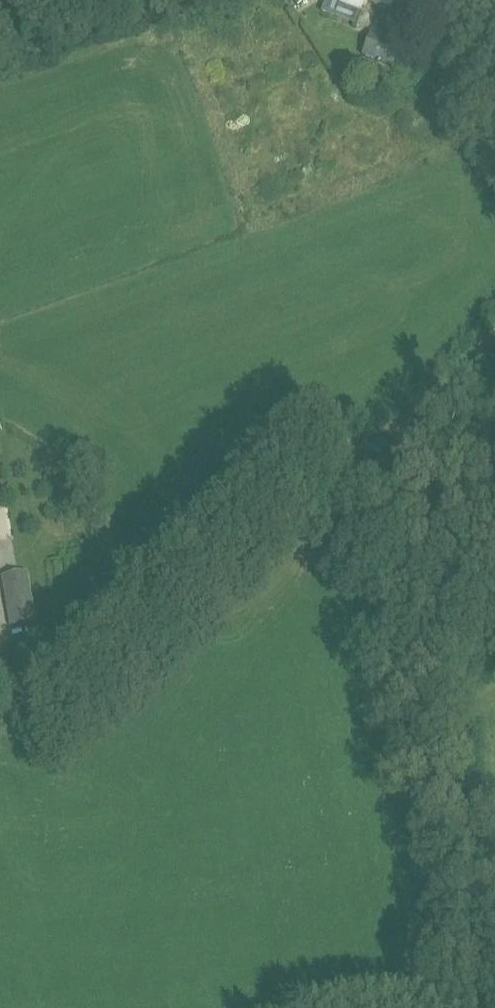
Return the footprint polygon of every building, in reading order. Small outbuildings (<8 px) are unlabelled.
[(341,0),(325,0),(320,12),(354,25),(359,10),(340,3),(341,0)] [(364,0),(341,0),(340,3),(359,10),(363,0),(364,0)] [(402,42),(370,30),(362,55),(393,67),(402,42)] [(3,576),(10,626),(36,623),(27,572),(3,576)]
